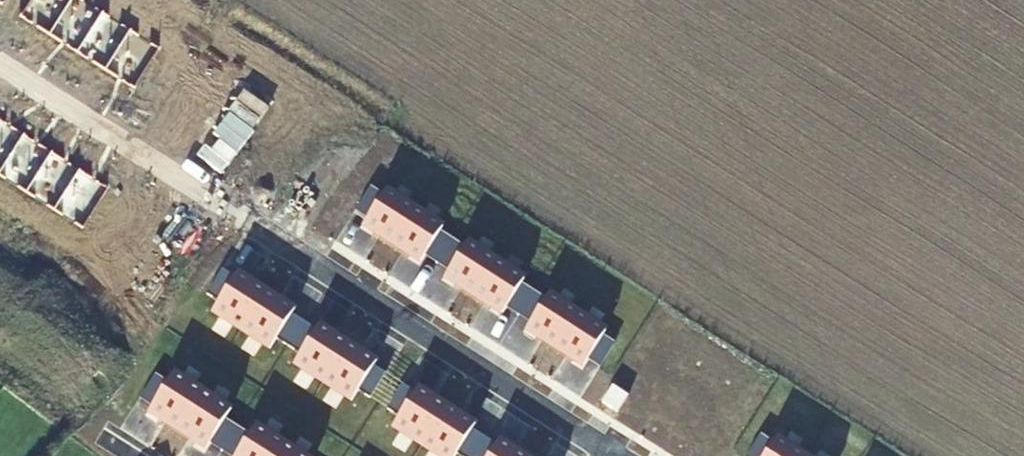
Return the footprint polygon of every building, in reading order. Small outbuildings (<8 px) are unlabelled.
[(20,17),(49,35),(71,0),(31,0),(20,17)] [(49,35),(77,52),(102,13),(81,0),(71,0),(49,35)] [(102,13),(77,52),(105,70),(130,31),(102,13)] [(159,49),(130,31),(105,70),(134,88),(159,49)] [(23,135),(0,121),(0,172),(23,135)] [(26,192),(51,153),(23,135),(0,172),(0,175),(26,192)] [(26,192),(54,210),(79,170),(51,153),(26,192)] [(83,228),(108,189),(79,170),(54,210),(83,228)] [(414,211),(385,192),(382,197),(370,189),(355,213),(366,220),(363,225),(393,244),(414,211)] [(442,229),(414,211),(393,244),(421,262),(424,257),(437,265),(451,241),(439,233),(442,229)] [(495,262),(466,244),(463,249),(451,241),(437,265),(448,272),(445,277),(474,296),(495,262)] [(524,280),(495,262),(474,296),(503,314),(506,309),(518,317),(533,293),(521,285),(524,280)] [(212,313),(241,331),(266,292),(237,274),(233,279),(221,271),(207,295),(219,302),(212,313)] [(266,292),(241,331),(270,349),(277,339),(289,347),(304,323),(291,316),(295,310),(266,292)] [(526,329),(556,347),(577,314),(548,296),(545,300),(533,293),(518,317),(530,324),(526,329)] [(556,347),(584,365),(587,360),(599,368),(614,344),(602,337),(605,332),(577,314),(556,347)] [(294,365),(323,383),(348,344),(319,325),(315,331),(304,323),(289,347),(300,354),(294,365)] [(348,344),(323,383),(352,401),(358,391),(370,398),(385,375),(373,367),(376,362),(348,344)] [(148,413),(178,432),(203,393),(173,374),(166,384),(155,377),(140,400),(152,408),(148,413)] [(422,446),(447,407),(417,388),(414,393),(402,386),(387,409),(399,416),(392,427),(422,446)] [(612,387),(602,403),(618,413),(628,397),(612,387)] [(203,393),(178,432),(206,450),(210,445),(222,452),(237,429),(225,421),(231,411),(203,393)] [(422,446),(438,455),(455,455),(457,453),(461,455),(473,455),(484,438),(472,430),(475,425),(447,407),(422,446)] [(284,444),(255,426),(248,436),(237,429),(222,452),(228,455),(277,455),(284,444)] [(775,439),(771,444),(760,437),(747,455),(801,455),(775,439)] [(499,440),(496,445),(484,438),(473,455),(525,455),(499,440)] [(277,455),(303,455),(284,444),(277,455)]
